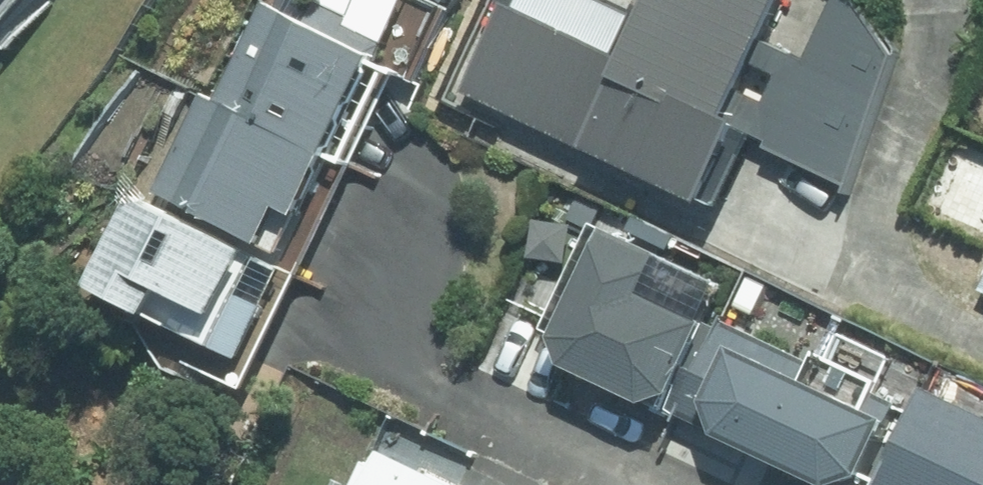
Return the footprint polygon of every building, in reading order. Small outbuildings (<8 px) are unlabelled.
[(14,0),(0,0),(0,17),(14,0)] [(465,93),(701,203),(733,134),(847,188),(895,55),(854,0),(657,0),(626,67),(504,10),(465,93)] [(203,98),(158,191),(264,242),(279,209),(301,219),(379,58),(261,2),(212,102),(203,98)] [(948,195),(925,185),(912,212),(935,223),(948,195)] [(247,256),(133,199),(89,289),(146,317),(160,290),(217,317),(247,256)] [(662,258),(608,233),(559,340),(564,365),(648,403),(674,395),(706,325),(644,297),(662,258)] [(731,350),(705,405),(717,435),(822,484),(839,484),(861,479),(879,441),(864,413),(731,350)] [(881,484),(982,484),(982,414),(929,387),(881,484)] [(383,455),(378,465),(365,459),(352,484),(443,484),(383,455)]
